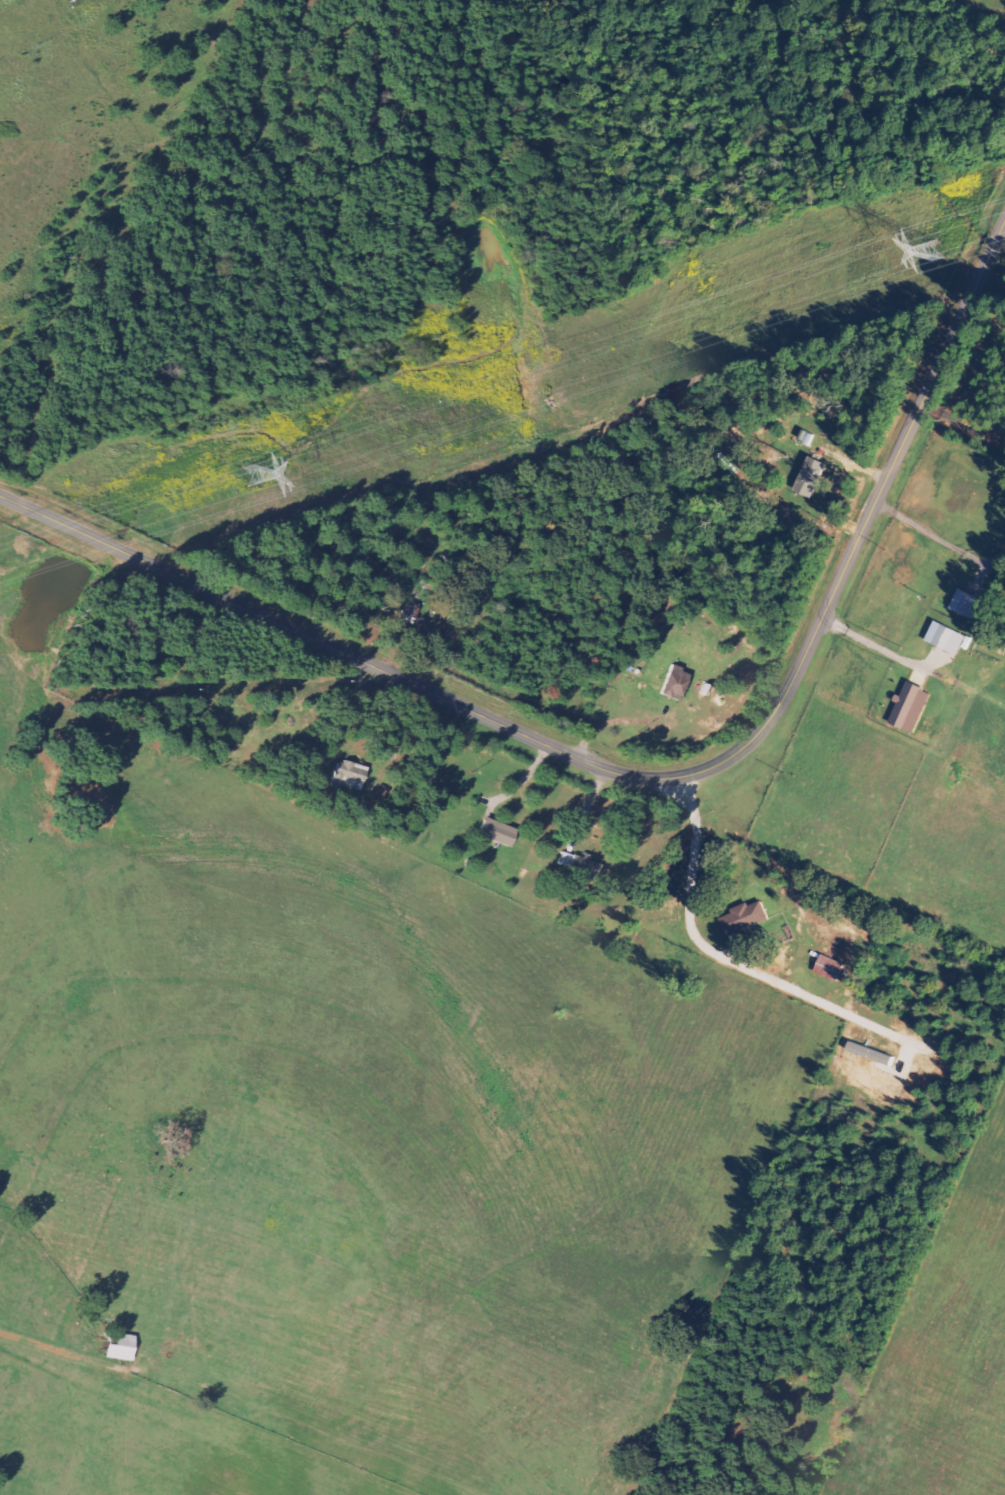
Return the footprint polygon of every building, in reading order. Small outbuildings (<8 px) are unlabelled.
[(820,499),(835,464),(817,456),(802,491),(820,499)] [(987,597),(965,589),(958,611),(980,618),(987,597)] [(973,636),(942,621),(932,641),(964,656),(973,636)] [(983,665),(974,661),(967,675),(976,679),(983,665)] [(664,694),(684,702),(696,674),(676,666),(664,694)] [(896,722),(920,733),(939,692),(915,681),(896,722)] [(366,792),(372,768),(342,760),(336,784),(366,792)] [(483,836),(516,848),(523,830),(490,818),(483,836)] [(595,860),(567,852),(562,866),(602,877),(605,864),(595,861),(595,860)] [(776,921),(768,901),(755,906),(725,916),(733,937),(776,921)] [(843,981),(849,962),(827,955),(821,974),(843,981)] [(112,1358),(138,1361),(140,1335),(114,1333),(112,1358)]
